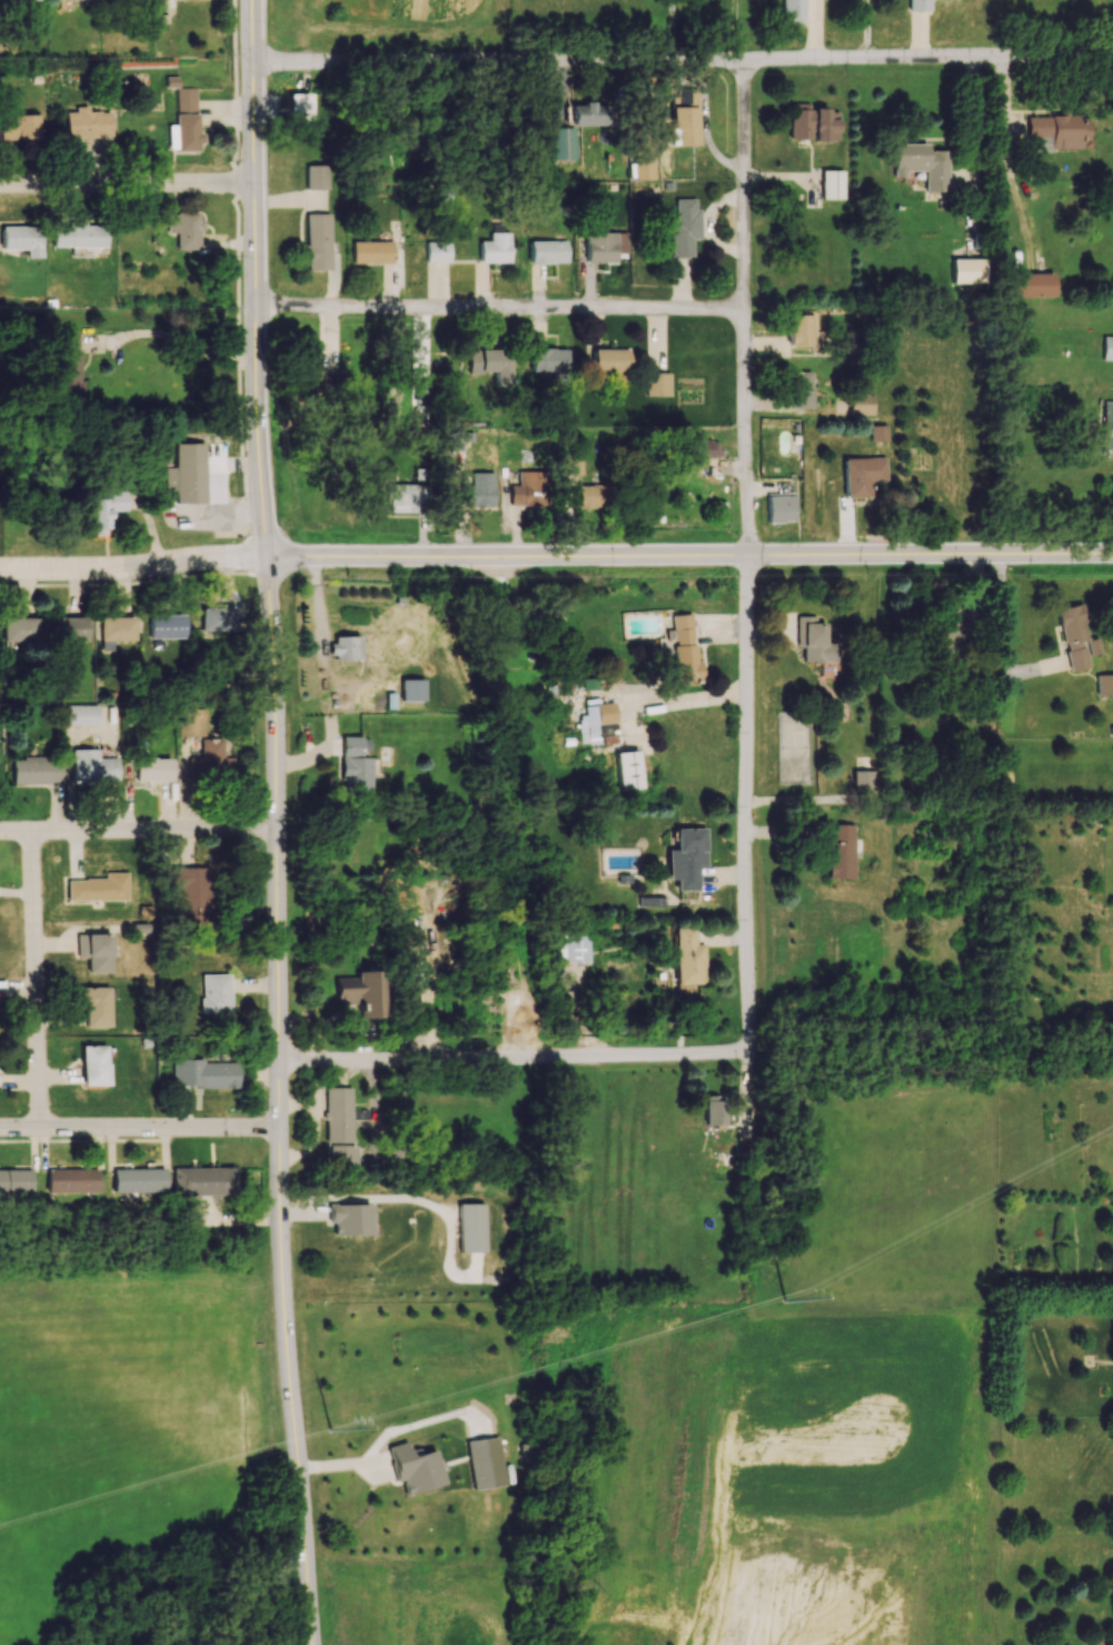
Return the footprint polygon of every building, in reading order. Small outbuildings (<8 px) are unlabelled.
[(782,21),(803,22),(803,0),(782,0),(782,21)] [(908,11),(930,11),(930,0),(909,0),(908,11)] [(197,88),(176,88),(176,150),(199,150),(199,132),(197,132),(197,88)] [(699,89),(671,89),(671,130),(677,130),(677,145),(698,145),(699,89)] [(310,93),(288,93),(288,121),(310,121),(310,93)] [(572,125),(608,125),(608,103),(572,103),(572,125)] [(789,139),(811,140),(837,141),(838,110),(809,109),(809,104),(790,103),(789,139)] [(65,112),(66,138),(111,137),(110,111),(87,112),(86,106),(75,106),(75,111),(65,112)] [(38,139),(37,114),(0,115),(0,140),(38,139)] [(1027,116),(1028,150),(1088,149),(1087,115),(1027,116)] [(577,127),(553,126),(551,159),(576,160),(577,127)] [(946,191),(947,150),(926,150),(926,144),(893,144),(893,176),(904,177),(904,170),(924,171),(924,191),(946,191)] [(654,160),(633,160),(634,180),(654,179),(654,160)] [(327,189),(327,165),(306,165),(306,189),(327,189)] [(843,170),(821,170),(821,198),(842,199),(843,170)] [(692,257),(691,239),(700,239),(700,208),(695,208),(695,198),(675,199),(675,223),(669,223),(669,257),(692,257)] [(197,249),(197,230),(200,230),(199,212),(173,213),(173,249),(197,249)] [(329,269),(328,213),(305,214),(306,270),(329,269)] [(51,247),(104,248),(105,224),(51,223),(51,247)] [(0,249),(24,249),(24,257),(39,257),(39,226),(0,226),(0,249)] [(585,262),(616,262),(616,232),(585,233),(585,262)] [(510,233),(490,233),(490,241),(479,241),(479,262),(509,262),(510,233)] [(566,240),(529,240),(529,263),(566,263),(566,240)] [(393,241),(353,241),(353,263),(393,263),(393,241)] [(450,261),(450,242),(426,243),(427,261),(450,261)] [(950,283),(981,283),(981,259),(950,258),(950,283)] [(1053,272),(1007,273),(1007,298),(1053,297),(1053,272)] [(788,346),(813,347),(814,314),(788,314),(788,346)] [(1112,359),(1112,336),(1102,336),(1102,359),(1112,359)] [(567,372),(568,349),(530,347),(530,371),(567,372)] [(629,348),(589,349),(589,372),(629,371),(629,348)] [(468,372),(495,373),(495,386),(510,387),(511,350),(468,349),(468,372)] [(319,358),(301,358),(301,389),(320,389),(319,358)] [(811,409),(811,371),(790,371),(790,408),(811,409)] [(668,372),(644,373),(644,396),(669,396),(668,372)] [(1101,401),(1101,450),(1112,450),(1112,401),(1101,401)] [(887,425),(870,425),(871,441),(888,440),(887,425)] [(682,440),(681,461),(718,462),(718,441),(682,440)] [(204,504),(206,444),(176,443),(176,467),(167,467),(167,492),(177,492),(177,503),(204,504)] [(844,497),(871,496),(870,481),(886,480),(886,457),(843,458),(844,497)] [(545,506),(544,471),(517,471),(518,506),(545,506)] [(488,473),(467,472),(465,504),(486,505),(488,473)] [(429,511),(428,483),(389,484),(389,512),(429,511)] [(577,507),(611,508),(611,485),(578,484),(577,507)] [(124,511),(123,491),(87,493),(89,532),(109,531),(109,512),(124,511)] [(794,495),(767,495),(767,522),(795,521),(794,495)] [(1068,671),(1089,667),(1087,655),(1102,653),(1099,637),(1088,639),(1081,603),(1056,608),(1068,671)] [(969,669),(957,639),(970,633),(961,612),(925,626),(947,678),(969,669)] [(183,637),(183,614),(149,615),(149,638),(183,637)] [(693,614),(672,615),(674,682),(701,680),(700,661),(695,661),(693,614)] [(839,643),(827,643),(827,623),(817,623),(817,616),(797,616),(796,647),(804,647),(803,661),(839,662),(839,643)] [(36,617),(2,618),(3,642),(37,640),(36,617)] [(85,617),(51,618),(52,644),(86,644),(85,617)] [(134,617),(101,617),(102,649),(112,649),(112,641),(134,640),(134,617)] [(360,659),(359,636),(331,637),(331,660),(360,659)] [(1112,696),(1112,674),(1097,674),(1097,696),(1112,696)] [(400,701),(423,701),(422,679),(400,679),(400,701)] [(577,715),(579,745),(616,742),(614,703),(585,705),(585,715),(577,715)] [(97,704),(65,705),(65,725),(97,725),(97,704)] [(178,737),(203,736),(203,709),(178,709),(178,737)] [(369,757),(360,757),(360,737),(341,736),(340,790),(369,790),(369,757)] [(189,758),(189,778),(232,778),(232,758),(221,757),(222,739),(201,739),(201,758),(189,758)] [(70,749),(72,782),(116,781),(115,758),(97,758),(97,748),(70,749)] [(617,789),(641,788),(639,751),(616,752),(617,789)] [(11,758),(11,784),(60,783),(60,757),(11,758)] [(171,758),(134,758),(134,782),(171,782),(171,758)] [(852,771),(853,791),(874,791),(874,771),(852,771)] [(853,878),(854,825),(829,824),(828,878),(853,878)] [(705,827),(675,828),(675,849),(667,849),(668,879),(676,879),(676,890),(699,890),(698,868),(706,868),(705,827)] [(209,926),(209,866),(162,866),(162,890),(180,890),(181,926),(209,926)] [(66,901),(126,900),(126,872),(103,872),(103,879),(66,880),(66,901)] [(704,983),(703,944),(695,944),(695,928),(674,928),(675,984),(704,983)] [(87,973),(111,972),(110,934),(76,934),(77,958),(87,958),(87,973)] [(559,963),(588,962),(588,935),(558,935),(559,963)] [(335,978),(335,1004),(355,1004),(355,1017),(381,1017),(380,971),(355,971),(355,977),(335,978)] [(201,1013),(229,1012),(228,974),(200,974),(201,1013)] [(109,1027),(109,986),(81,987),(82,1027),(109,1027)] [(81,1086),(108,1085),(107,1045),(81,1046),(81,1086)] [(235,1086),(234,1062),(204,1063),(204,1059),(172,1059),(173,1087),(235,1086)] [(325,1141),(350,1142),(351,1088),(326,1087),(325,1141)] [(705,1125),(725,1125),(726,1095),(705,1094),(705,1125)] [(355,1170),(356,1143),(326,1143),(325,1169),(355,1170)] [(232,1194),(231,1167),(172,1168),(172,1195),(232,1194)] [(163,1191),(163,1168),(111,1169),(112,1192),(163,1191)] [(30,1169),(0,1169),(0,1193),(31,1193),(30,1169)] [(97,1169),(46,1169),(45,1192),(97,1192),(97,1169)] [(484,1203),(458,1204),(459,1252),(484,1252),(484,1203)] [(332,1235),(371,1234),(371,1204),(328,1204),(329,1223),(332,1223),(332,1235)] [(473,1490),(505,1485),(498,1436),(466,1441),(473,1490)] [(443,1485),(435,1450),(409,1456),(406,1442),(387,1446),(394,1481),(401,1480),(404,1494),(443,1485)]
